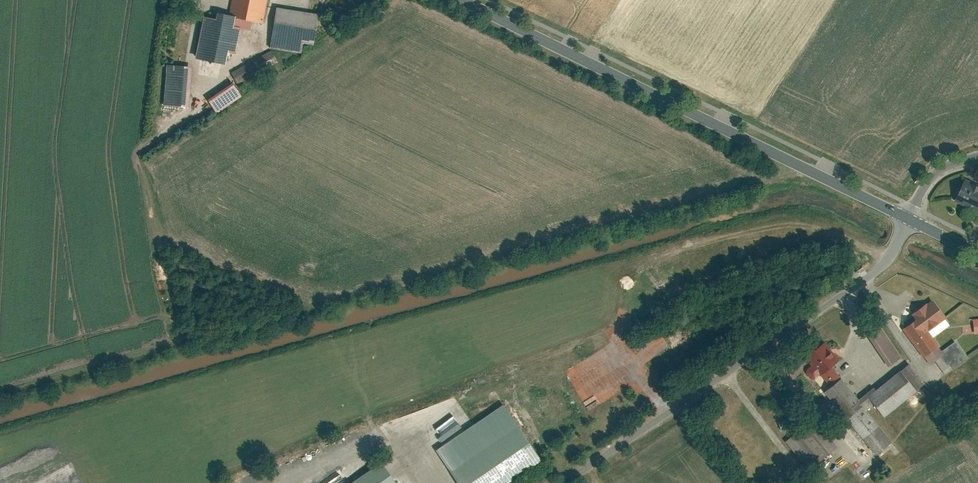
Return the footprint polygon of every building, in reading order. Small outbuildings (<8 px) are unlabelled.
[(227,13),(234,14),(233,18),(252,22),(262,23),(266,0),(229,0),(227,13)] [(319,12),(277,6),(271,46),(301,51),(303,40),(315,42),(319,12)] [(234,14),(227,13),(218,11),(217,16),(203,14),(196,57),(228,63),(231,50),(236,51),(240,27),(251,29),(252,22),(233,18),(234,14)] [(278,63),(271,50),(232,71),(240,84),(278,63)] [(193,65),(167,63),(164,104),(190,106),(193,65)] [(232,80),(207,97),(216,111),(241,94),(232,80)] [(961,178),(951,200),(976,212),(977,208),(977,185),(961,178)] [(932,298),(910,313),(913,318),(901,326),(929,365),(942,356),(944,354),(941,350),(927,331),(946,317),(932,298)] [(880,326),(866,335),(886,366),(900,357),(880,326)] [(944,354),(942,356),(947,363),(949,362),(953,368),(967,358),(954,341),(941,350),(944,354)] [(823,345),(808,357),(830,385),(822,391),(874,454),(891,440),(863,407),(871,400),(884,416),(916,390),(898,368),(874,388),(872,386),(857,398),(829,365),(835,360),(823,345)] [(540,460),(502,404),(434,450),(457,482),(506,482),(540,460)] [(787,419),(777,422),(779,431),(789,429),(787,419)] [(356,480),(357,482),(397,482),(383,461),(356,480)]
